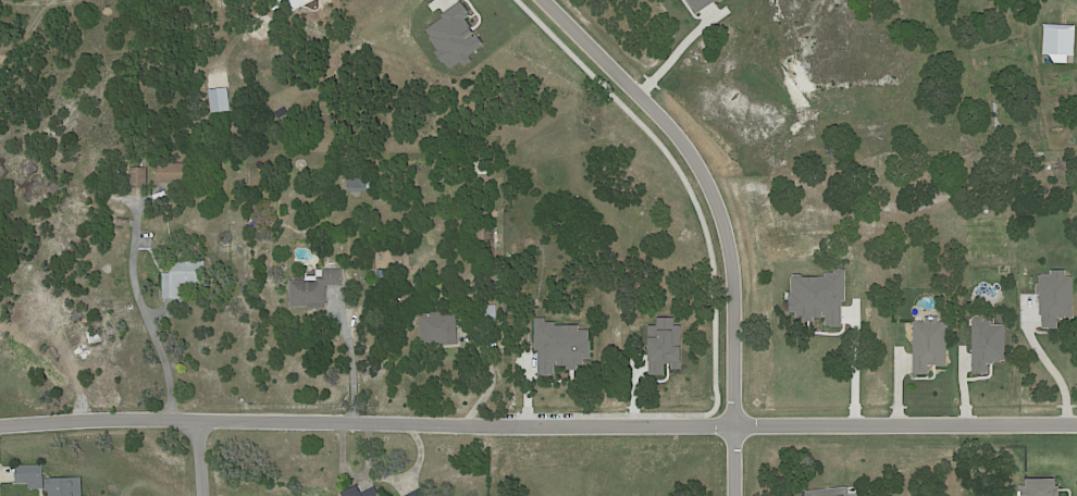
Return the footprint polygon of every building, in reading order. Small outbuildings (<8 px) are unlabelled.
[(172,183),(157,183),(158,163),(187,163),(187,160),(194,160),(194,164),(193,164),(193,183),(172,183)] [(147,187),(131,187),(131,166),(148,166),(148,187),(147,187)] [(366,191),(348,191),(347,169),(366,169),(366,174),(374,174),(374,187),(368,187),(368,190),(366,191)] [(117,218),(129,220),(128,226),(116,224),(117,218)] [(189,283),(187,283),(187,280),(183,281),(183,284),(182,284),(182,298),(163,298),(163,273),(171,273),(171,261),(206,261),(206,283),(189,283)] [(343,284),(326,285),(326,305),(309,305),(309,307),(290,307),(290,280),(306,280),(306,275),(317,275),(317,269),(343,269),(343,284)] [(458,330),(459,344),(443,345),(443,342),(422,343),(420,314),(457,311),(458,330)] [(42,491),(28,491),(28,484),(16,484),(16,467),(44,467),(44,491),(42,491)] [(82,478),(83,495),(49,495),(49,492),(46,492),(46,479),(82,478)] [(374,485),(380,495),(342,495),(341,493),(357,484),(359,488),(360,492),(374,485)] [(420,488),(402,495),(424,495),(420,488)]
